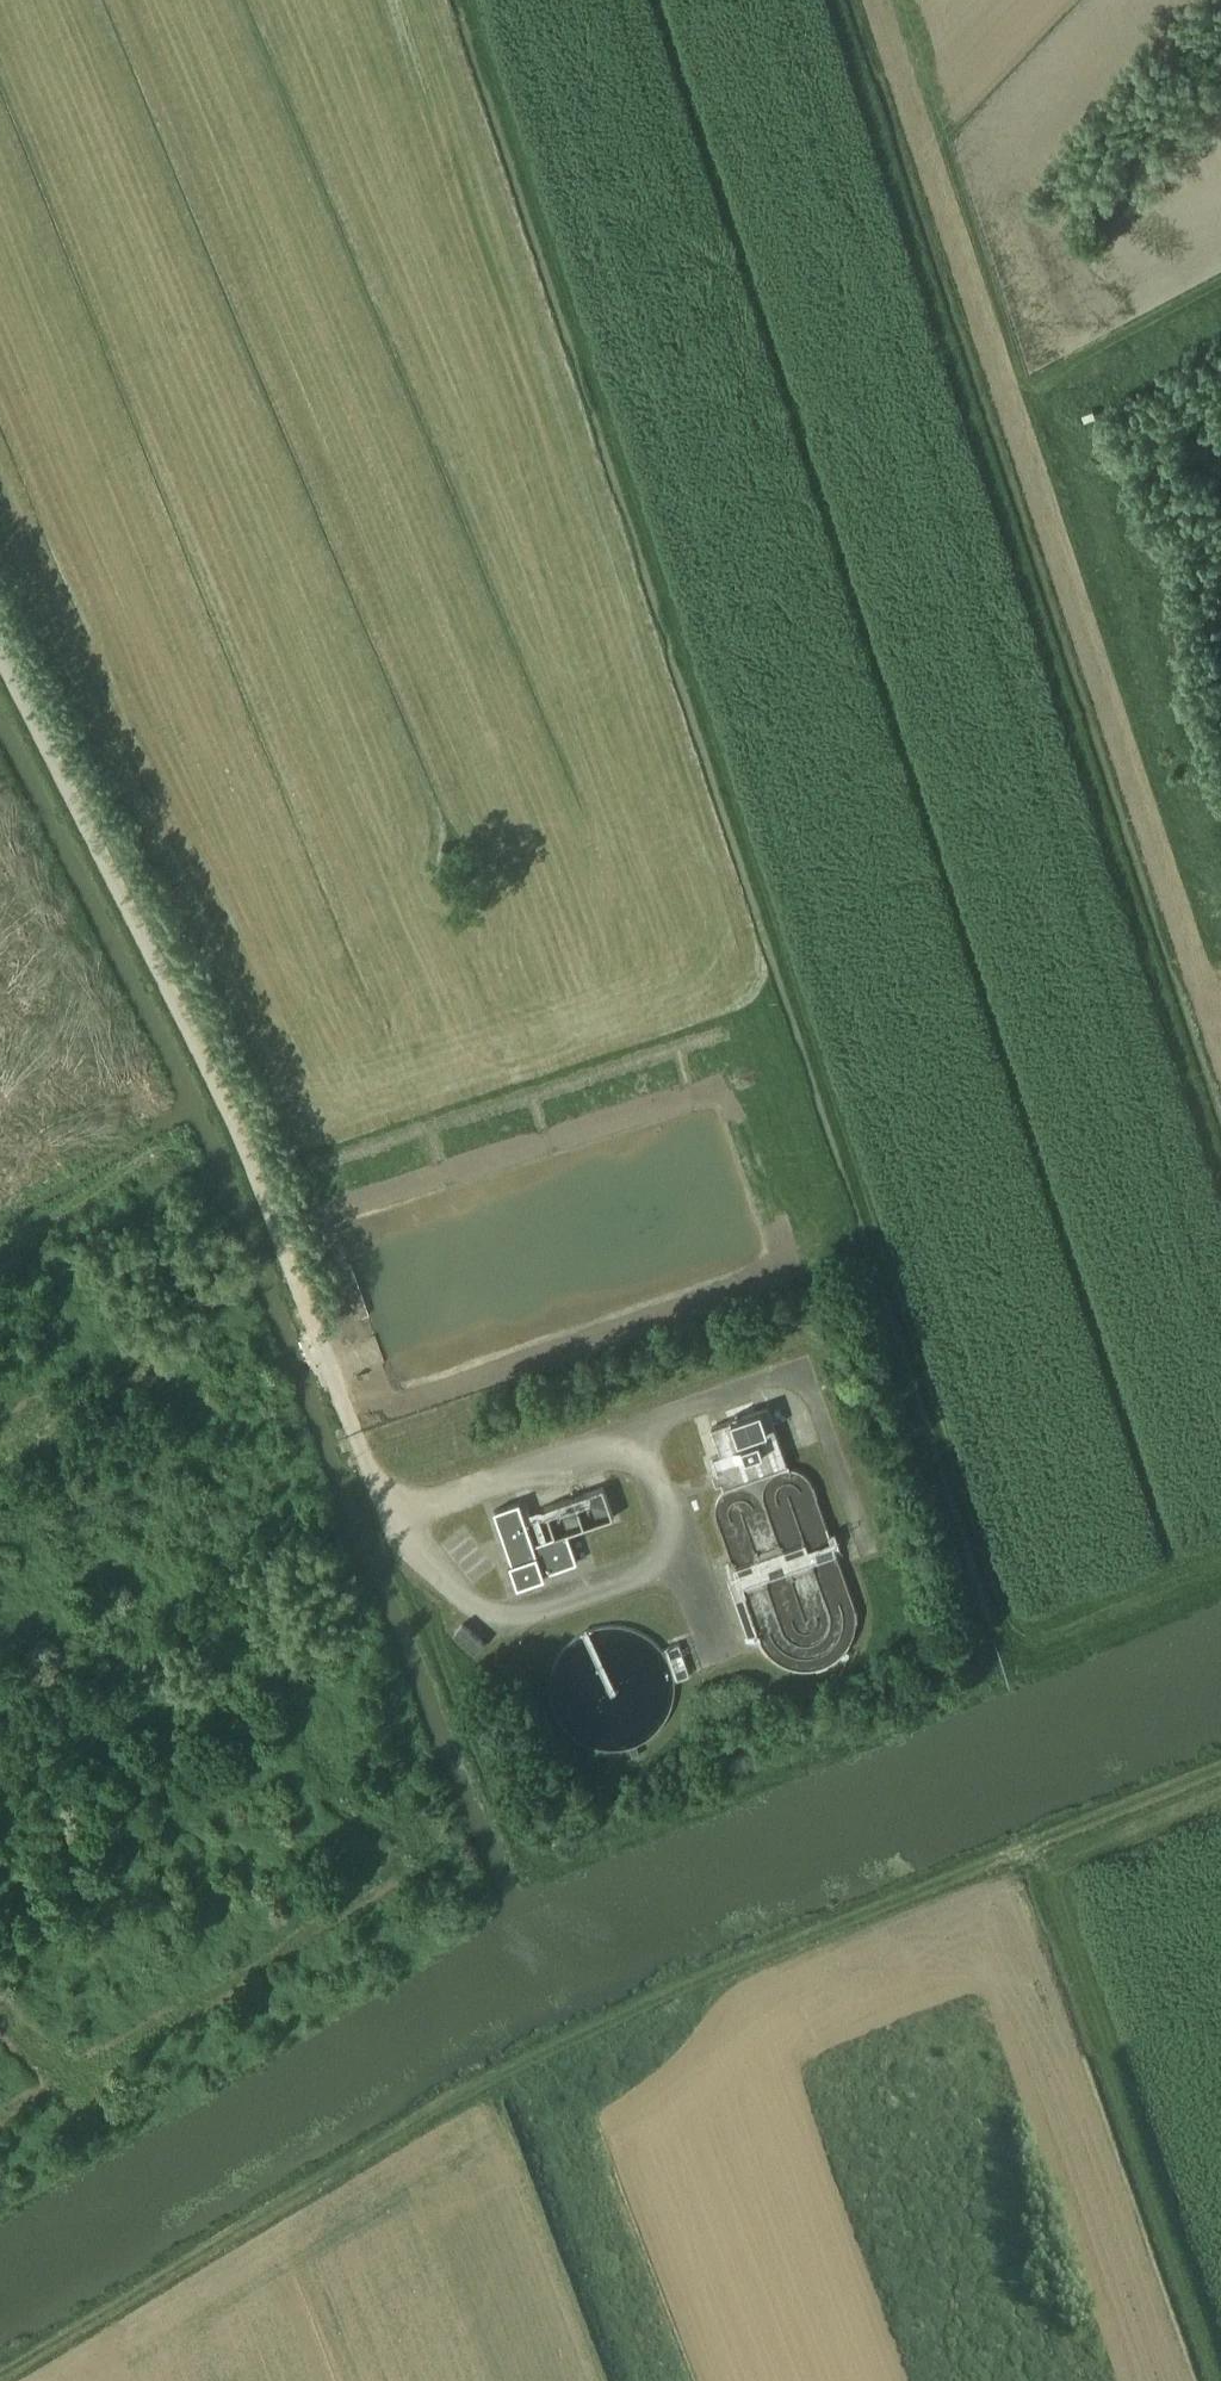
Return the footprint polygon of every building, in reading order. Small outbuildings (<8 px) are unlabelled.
[(765,1410),(712,1427),(721,1454),(714,1457),(719,1470),(713,1472),(717,1483),(723,1481),(725,1486),(788,1464),(785,1456),(776,1429),(768,1408),(765,1410)] [(519,1501),(494,1510),(512,1562),(509,1563),(517,1586),(545,1576),(544,1573),(577,1562),(567,1533),(534,1545),(526,1522),(519,1501)] [(485,1641),(463,1622),(454,1632),(476,1652),(485,1641)] [(686,1653),(671,1656),(676,1676),(691,1673),(686,1653)]
